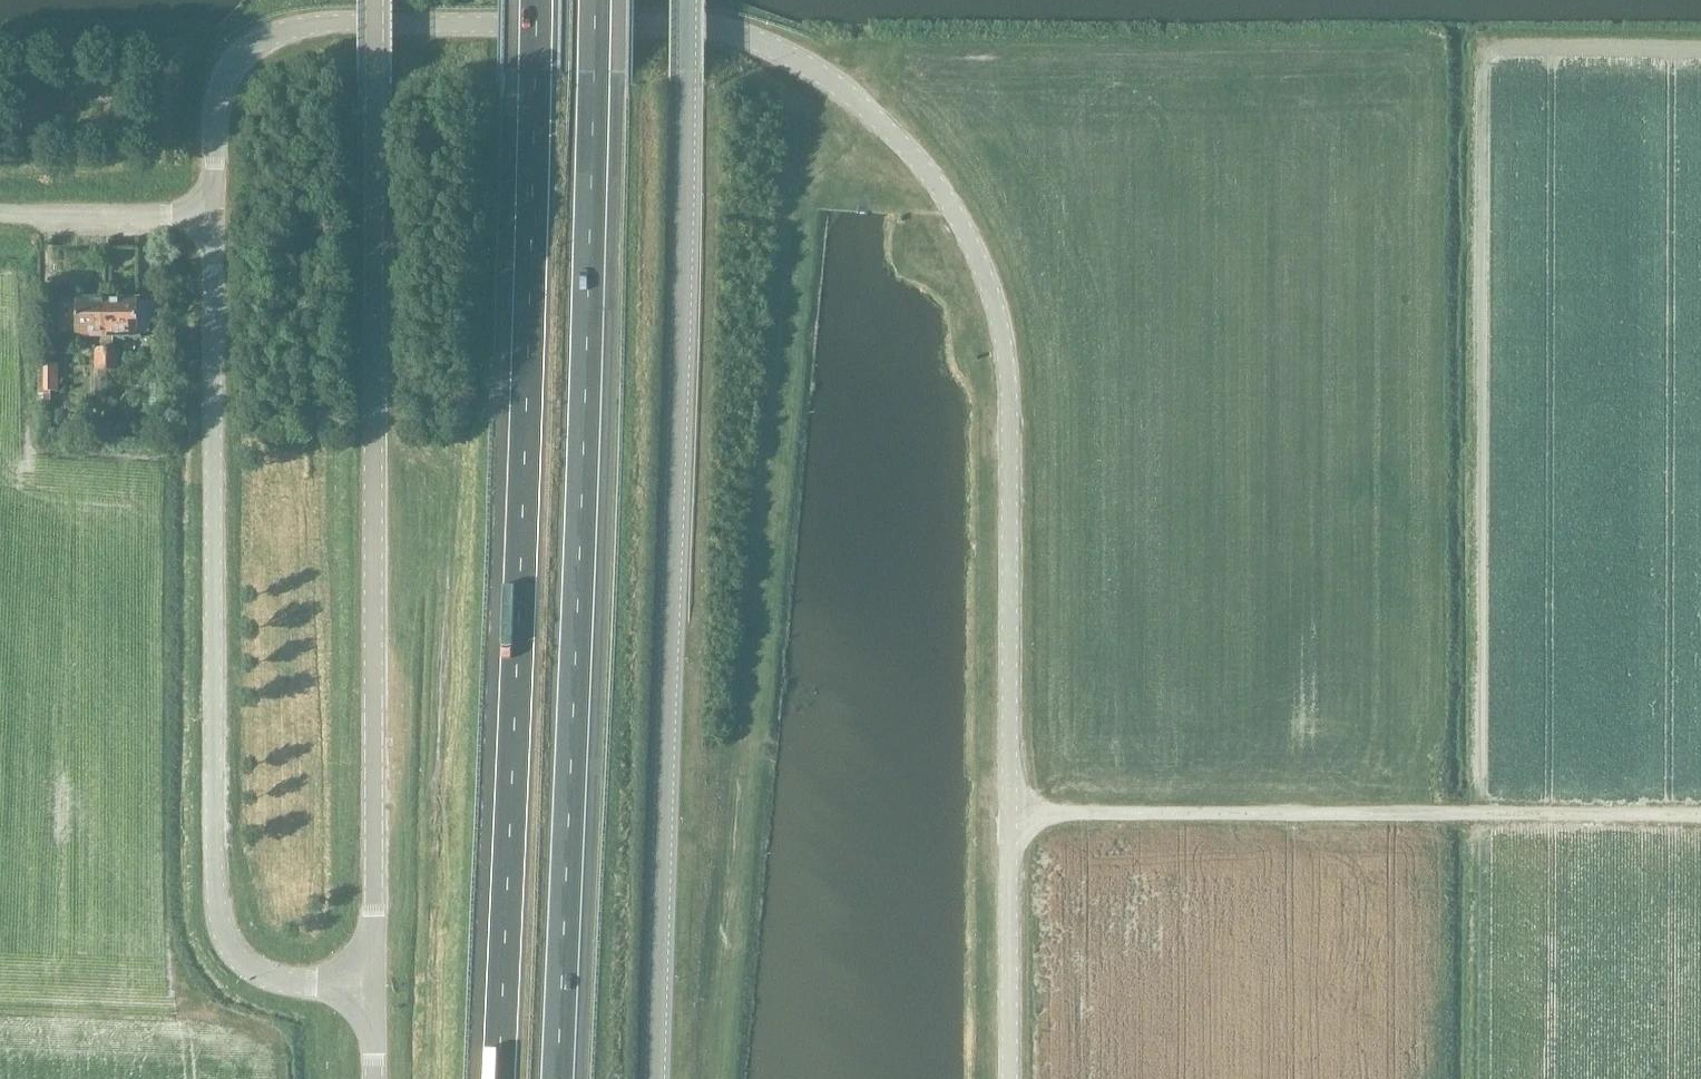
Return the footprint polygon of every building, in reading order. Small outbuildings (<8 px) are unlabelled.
[(78,299),(56,299),(56,335),(78,335),(78,337),(100,337),(100,348),(93,348),(94,371),(109,371),(109,298),(78,297),(78,299)] [(109,298),(109,371),(119,371),(119,348),(113,349),(113,337),(116,336),(141,336),(140,298),(109,298)] [(58,365),(46,365),(43,365),(43,356),(37,356),(38,401),(40,401),(40,411),(51,410),(50,391),(58,391),(58,365)] [(109,430),(109,441),(118,441),(119,430),(109,430)]
